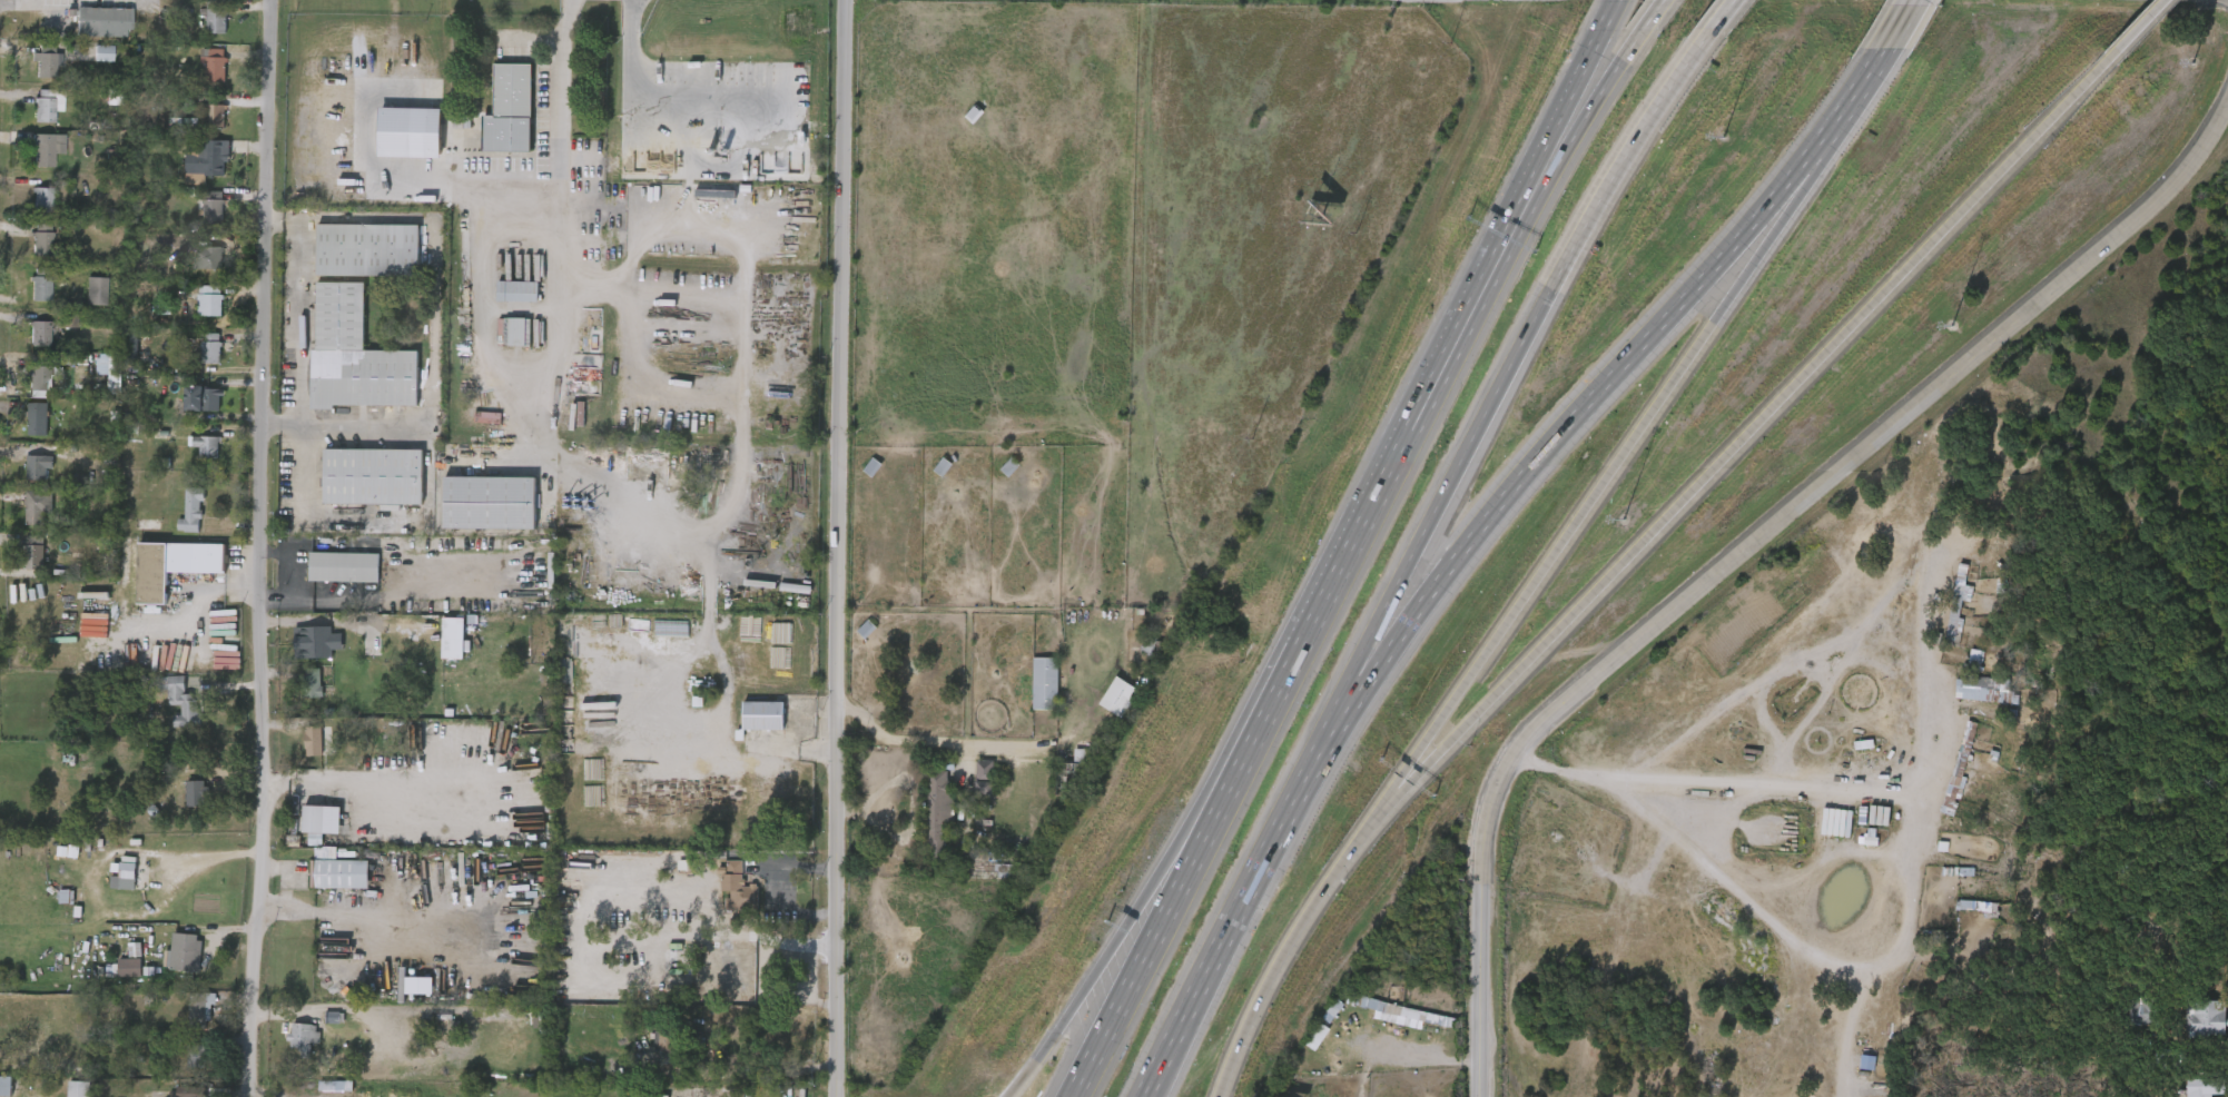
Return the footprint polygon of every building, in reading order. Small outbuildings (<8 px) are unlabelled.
[(206,34),(206,0),(227,0),(227,34),(206,34)] [(73,37),(73,10),(129,10),(128,38),(73,37)] [(212,44),(211,12),(192,12),(193,44),(212,44)] [(111,61),(95,61),(95,46),(111,46),(111,61)] [(225,50),(225,86),(206,86),(206,50),(225,50)] [(57,78),(33,78),(33,53),(57,53),(57,78)] [(98,72),(98,56),(80,55),(79,72),(98,72)] [(211,60),(194,59),(194,68),(191,68),(190,91),(210,92),(211,60)] [(20,87),(47,88),(48,65),(21,64),(20,87)] [(483,116),(493,116),(493,65),(530,65),(530,151),(483,151),(483,116)] [(34,123),(34,98),(38,98),(38,90),(61,90),(61,111),(53,111),(53,123),(34,123)] [(40,133),(40,122),(48,122),(48,101),(22,100),(21,133),(40,133)] [(205,130),(205,105),(224,105),(224,130),(205,130)] [(973,125),(965,117),(975,106),(984,113),(973,125)] [(210,138),(211,115),(191,114),(190,137),(210,138)] [(426,168),(427,119),(365,118),(364,167),(426,168)] [(62,135),(62,146),(53,146),(53,167),(31,167),(31,135),(62,135)] [(50,164),(49,144),(16,145),(16,162),(20,162),(20,177),(39,177),(39,164),(50,164)] [(452,145),(435,145),(435,185),(454,185),(454,169),(458,169),(458,156),(452,156),(452,145)] [(228,151),(228,176),(194,176),(194,151),(228,151)] [(31,213),(31,180),(52,180),(52,213),(31,213)] [(19,221),(37,222),(37,190),(20,190),(19,221)] [(201,225),(201,199),(224,199),(224,225),(201,225)] [(209,234),(208,202),(190,202),(190,234),(209,234)] [(32,258),(31,225),(50,225),(50,246),(59,246),(59,257),(32,258)] [(417,277),(316,276),(316,225),(417,226),(417,277)] [(18,266),(38,266),(38,234),(21,234),(20,243),(18,243),(18,266)] [(197,273),(197,243),(220,243),(220,273),(197,273)] [(207,258),(179,259),(179,280),(208,278),(207,258)] [(29,300),(29,269),(51,269),(51,300),(29,300)] [(86,277),(105,277),(105,304),(86,304),(86,277)] [(17,311),(35,312),(36,279),(18,278),(17,311)] [(536,281),(536,302),(495,302),(495,281),(536,281)] [(310,406),(310,352),(314,352),(314,283),(363,283),(362,350),(417,352),(416,407),(310,406)] [(71,315),(91,316),(92,288),(72,287),(71,315)] [(524,312),(524,292),(483,292),(483,312),(524,312)] [(220,316),(197,316),(197,294),(220,294),(220,316)] [(184,326),(207,327),(207,296),(185,296),(184,326)] [(29,346),(29,320),(49,320),(49,346),(29,346)] [(488,356),(516,355),(515,328),(488,329),(488,356)] [(16,356),(36,357),(37,332),(16,331),(16,356)] [(219,363),(203,363),(203,334),(219,334),(219,363)] [(205,374),(206,344),(193,344),(193,352),(188,352),(187,374),(205,374)] [(48,391),(29,391),(29,357),(48,357),(48,391)] [(14,407),(34,408),(35,376),(15,376),(14,407)] [(185,411),(185,385),(219,385),(219,411),(185,411)] [(207,421),(207,398),(172,397),(171,421),(207,421)] [(47,404),(47,435),(27,435),(27,404),(47,404)] [(13,445),(32,446),(33,413),(14,413),(13,445)] [(193,447),(193,436),(218,436),(218,459),(199,459),(199,447),(193,447)] [(205,469),(205,447),(176,446),(176,457),(186,457),(185,468),(205,469)] [(27,480),(27,447),(51,447),(51,480),(27,480)] [(323,505),(323,449),(422,449),(422,505),(323,505)] [(32,491),(32,478),(39,478),(39,466),(32,466),(32,456),(14,456),(13,490),(32,491)] [(952,465),(943,478),(934,472),(944,458),(952,465)] [(1000,471),(1012,458),(1019,466),(1009,477),(1000,471)] [(862,472),(873,459),(881,466),(871,478),(862,472)] [(535,530),(444,530),(444,477),(535,477),(535,530)] [(177,520),(185,520),(185,487),(203,487),(203,532),(177,532),(177,520)] [(26,524),(26,491),(53,491),(53,514),(46,514),(46,524),(26,524)] [(11,534),(29,535),(30,523),(38,523),(38,502),(12,501),(11,534)] [(163,529),(163,542),(186,542),(186,512),(190,512),(190,501),(171,501),(170,529),(163,529)] [(43,570),(24,570),(24,535),(43,535),(43,570)] [(130,543),(224,544),(224,573),(167,572),(167,604),(130,604),(130,543)] [(29,580),(30,546),(10,545),(9,579),(29,580)] [(377,583),(307,583),(307,553),(377,553),(377,583)] [(1931,655),(1946,657),(1947,645),(1972,648),(1974,628),(1952,626),(1953,620),(1948,619),(1954,575),(1941,573),(1931,655)] [(857,633),(867,621),(875,627),(865,639),(857,633)] [(379,662),(362,662),(362,624),(379,624),(379,662)] [(331,658),(294,658),(294,626),(331,626),(331,658)] [(421,629),(420,652),(395,651),(396,627),(421,629)] [(428,668),(449,669),(450,628),(429,628),(428,668)] [(1033,711),(1033,659),(1057,659),(1057,711),(1033,711)] [(1968,661),(1955,659),(1952,675),(1965,677),(1968,661)] [(1017,719),(1042,719),(1043,668),(1018,668),(1017,719)] [(303,670),(319,670),(319,685),(331,685),(331,698),(303,698),(303,670)] [(167,675),(185,675),(185,693),(198,693),(199,727),(172,728),(172,715),(181,715),(181,704),(168,705),(167,675)] [(1958,699),(1958,676),(1998,676),(1998,699),(1958,699)] [(1097,704),(1116,678),(1140,693),(1121,720),(1097,704)] [(292,707),(319,707),(319,696),(306,696),(305,679),(291,679),(292,707)] [(184,737),(184,704),(170,704),(170,686),(154,686),(154,715),(168,715),(168,725),(160,725),(160,737),(184,737)] [(1110,728),(1123,698),(1099,687),(1085,717),(1110,728)] [(1941,687),(1939,709),(2001,714),(2003,692),(1941,687)] [(785,702),(785,730),(743,730),(743,702),(785,702)] [(769,712),(729,712),(728,739),(768,740),(769,712)] [(1980,723),(1953,816),(1941,811),(1968,720),(1980,723)] [(328,755),(302,755),(302,728),(328,728),(328,755)] [(307,765),(307,736),(291,736),(291,766),(307,765)] [(979,771),(962,770),(961,803),(978,803),(979,771)] [(925,863),(924,771),(950,771),(952,862),(925,863)] [(932,781),(910,780),(909,867),(936,867),(937,791),(932,791),(932,781)] [(187,807),(186,781),(206,781),(207,807),(187,807)] [(173,817),(192,816),(192,791),(172,791),(173,817)] [(309,816),(289,816),(289,843),(294,843),(294,855),(309,856),(309,816)] [(136,858),(136,890),(120,890),(120,858),(136,858)] [(310,888),(310,860),(369,860),(369,888),(310,888)] [(296,898),(354,899),(354,870),(296,870),(296,898)] [(97,886),(97,898),(120,899),(121,872),(106,872),(105,886),(97,886)] [(722,892),(722,874),(743,874),(743,890),(755,890),(755,911),(728,911),(728,892),(722,892)] [(1001,874),(983,874),(982,887),(1000,888),(1001,874)] [(1974,901),(1973,908),(1956,906),(1958,899),(1974,901)] [(198,972),(169,969),(172,938),(201,941),(198,972)] [(184,981),(186,944),(158,943),(157,980),(184,981)] [(740,1003),(740,983),(735,983),(735,948),(711,949),(712,1004),(740,1003)] [(728,953),(752,953),(752,994),(728,994),(728,953)] [(127,986),(126,968),(103,969),(104,987),(127,986)] [(418,988),(391,988),(391,1005),(418,1005),(418,988)] [(189,1028),(189,994),(211,994),(211,1028),(189,1028)] [(2130,1021),(2130,996),(2160,996),(2160,1021),(2130,1021)] [(2227,998),(2227,1035),(2188,1035),(2188,998),(2227,998)] [(198,1004),(176,1003),(175,1035),(197,1036),(198,1004)] [(2210,1013),(2171,1012),(2170,1046),(2209,1047),(2210,1013)] [(313,1040),(312,1050),(288,1048),(289,1025),(315,1027),(315,1040),(313,1040)] [(296,1054),(304,1054),(304,1034),(276,1033),(275,1060),(296,1061),(296,1054)] [(640,1041),(640,1059),(660,1059),(660,1041),(640,1041)] [(187,1068),(187,1046),(205,1046),(205,1068),(187,1068)] [(191,1055),(175,1056),(175,1074),(191,1074),(191,1055)] [(11,1096),(0,1096),(0,1076),(11,1076),(11,1096)] [(2227,1096),(2190,1096),(2189,1076),(2226,1076),(2226,1096),(2227,1096)] [(89,1081),(89,1096),(68,1096),(68,1081),(89,1081)]
